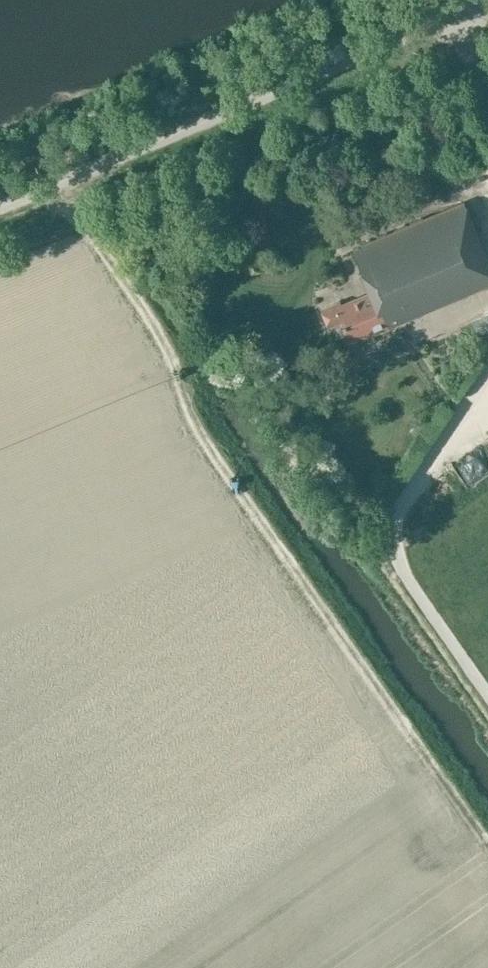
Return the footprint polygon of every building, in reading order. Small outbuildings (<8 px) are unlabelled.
[(353,340),(372,331),(374,335),(487,286),(487,255),(467,203),(356,249),(374,291),(344,304),(342,300),(324,307),(332,325),(345,319),(353,340)] [(487,323),(487,303),(467,313),(475,329),(487,323)] [(469,461),(451,471),(458,483),(476,472),(469,461)]
